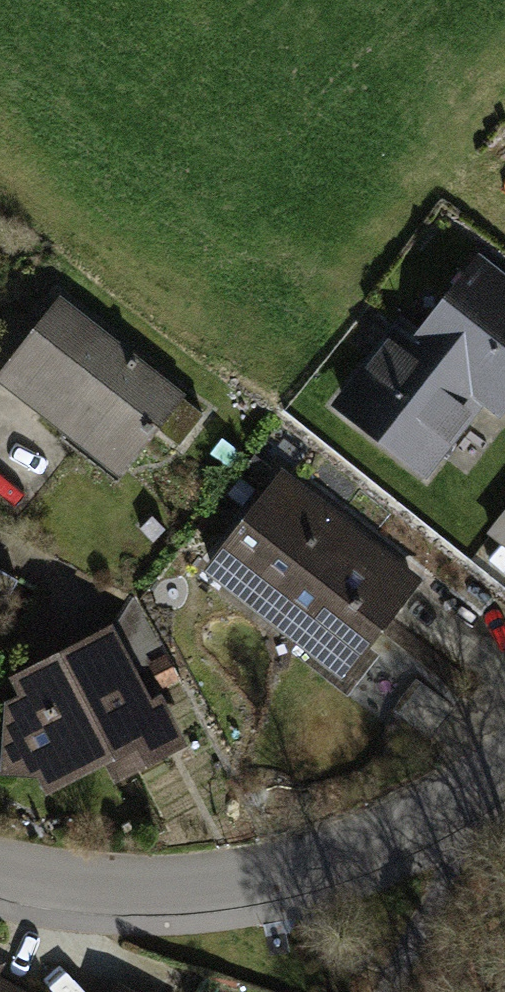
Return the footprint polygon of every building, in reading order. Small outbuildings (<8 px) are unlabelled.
[(420,341),(482,390),(499,403),(504,395),(504,288),(478,267),(420,341)] [(178,395),(61,303),(1,378),(67,430),(73,422),(124,462),(155,424),(178,395)] [(403,328),(345,402),(423,465),(482,390),(420,341),(403,328)] [(201,414),(178,395),(155,424),(178,444),(201,414)] [(414,585),(279,478),(210,564),(345,671),(379,629),(387,618),(414,585)] [(491,531),(504,542),(504,514),(491,531)] [(0,570),(0,604),(2,605),(17,580),(0,570)] [(109,635),(114,646),(69,669),(63,658),(20,680),(29,698),(11,707),(10,733),(8,733),(7,750),(45,751),(55,769),(104,744),(118,772),(166,747),(129,673),(164,655),(133,596),(109,635)] [(466,679),(387,618),(379,629),(457,689),(466,679)] [(0,981),(0,991),(20,991),(0,981)]
